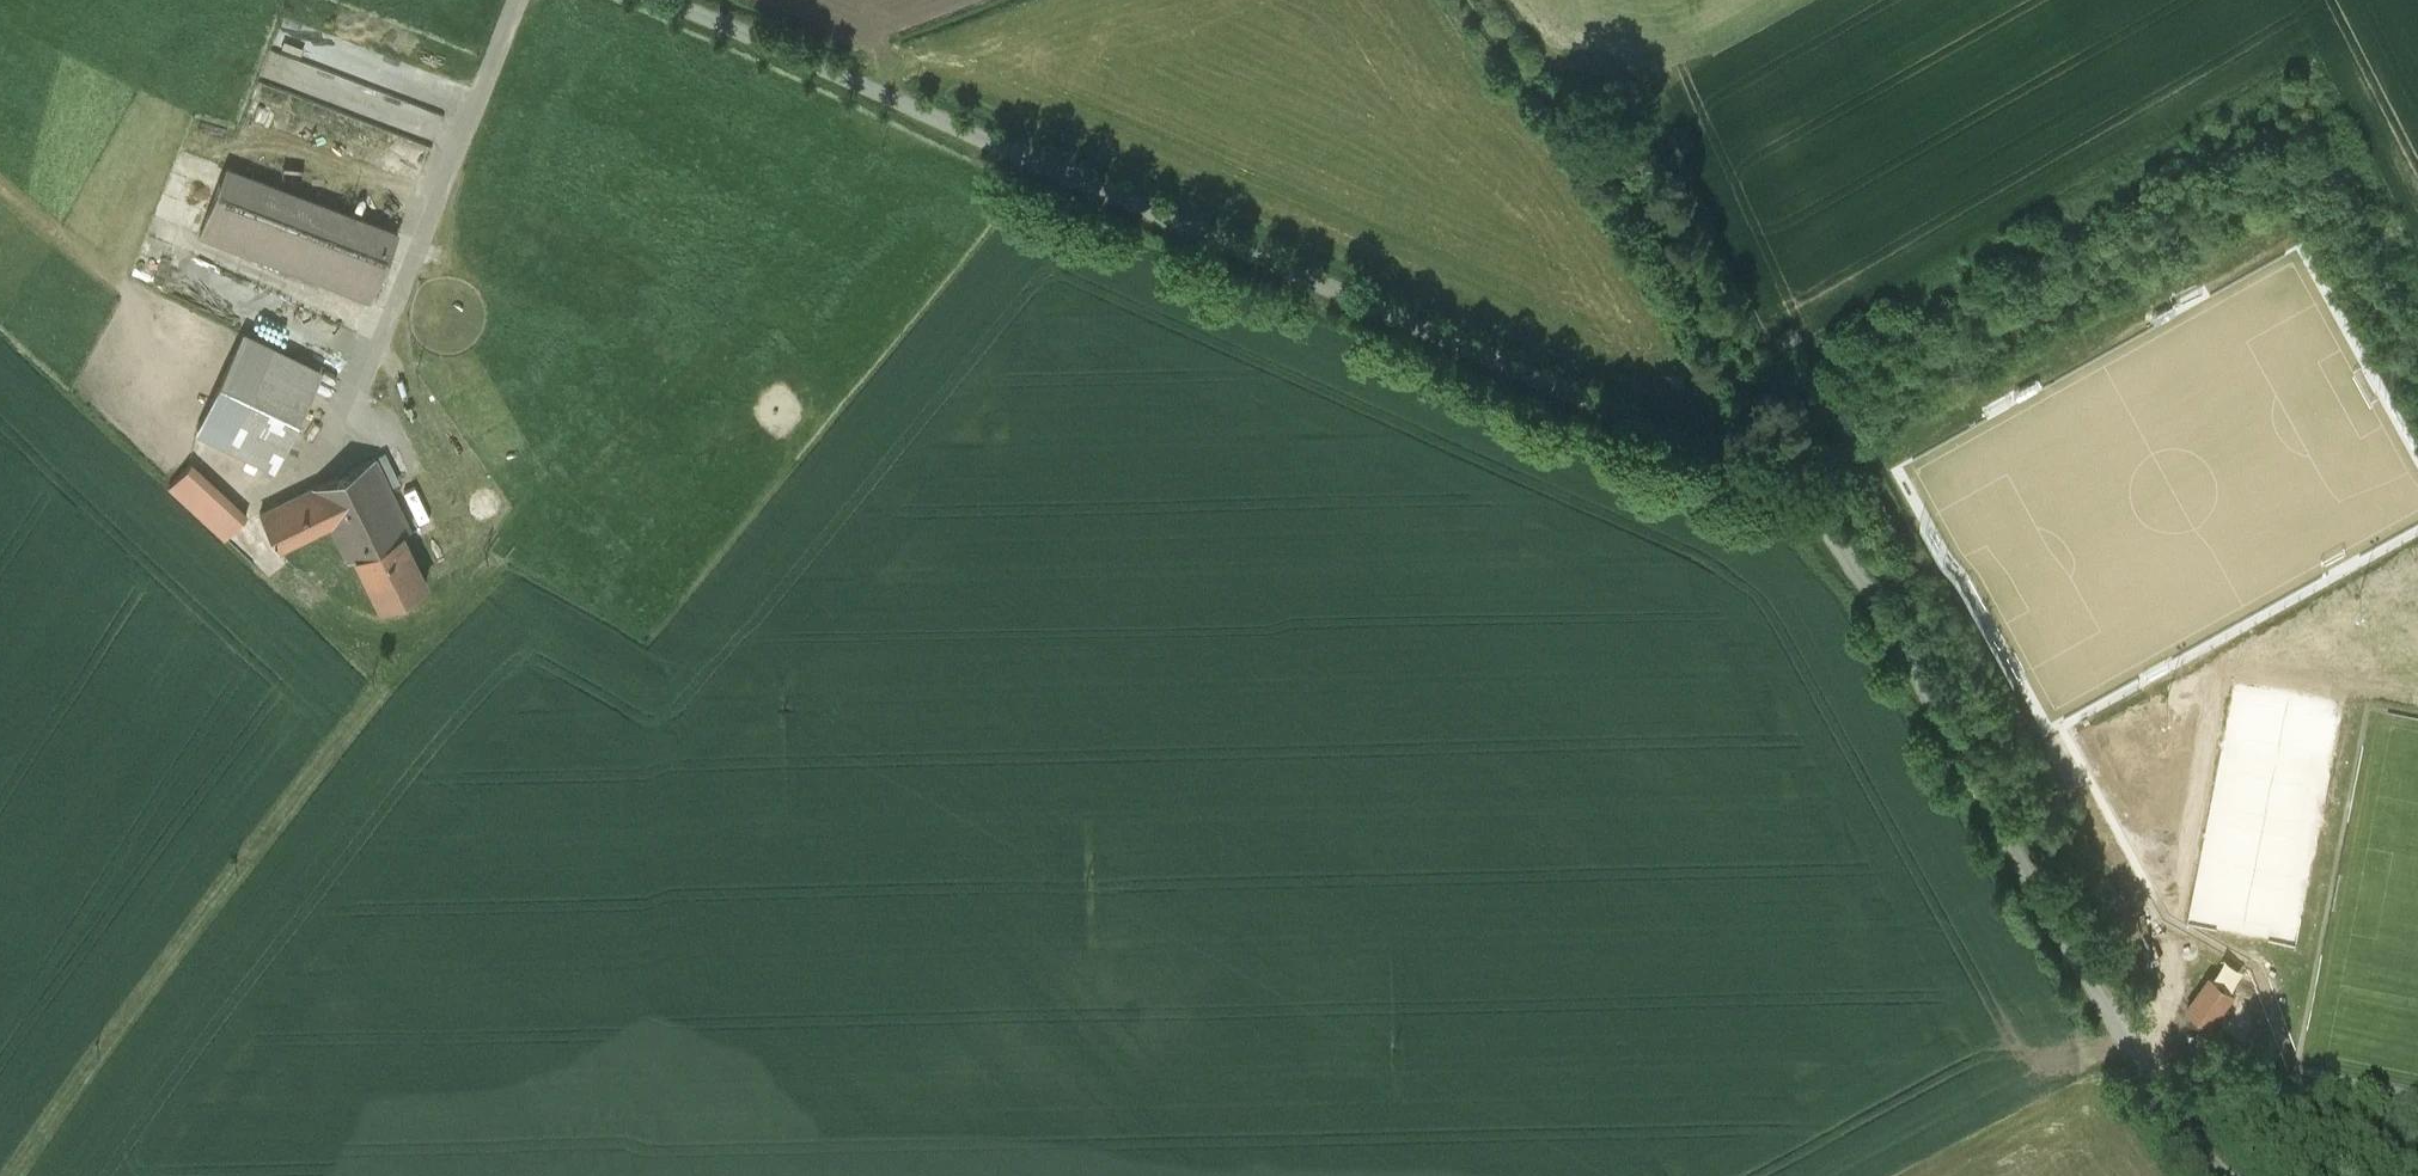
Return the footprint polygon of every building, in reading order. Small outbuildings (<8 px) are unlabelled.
[(315,32),(311,47),(328,53),(333,37),(315,32)] [(265,72),(386,121),(398,92),(277,43),(265,72)] [(396,225),(224,160),(198,228),(370,294),(396,225)] [(319,365),(242,327),(196,422),(274,460),(319,365)] [(373,449),(311,480),(329,516),(347,551),(354,547),(399,525),(408,521),(373,449)] [(245,508),(189,456),(168,479),(224,530),(245,508)] [(311,480),(258,506),(276,542),(329,516),(311,480)] [(399,525),(354,547),(379,598),(424,575),(399,525)] [(2233,994),(2210,978),(2187,1009),(2210,1025),(2233,994)]
